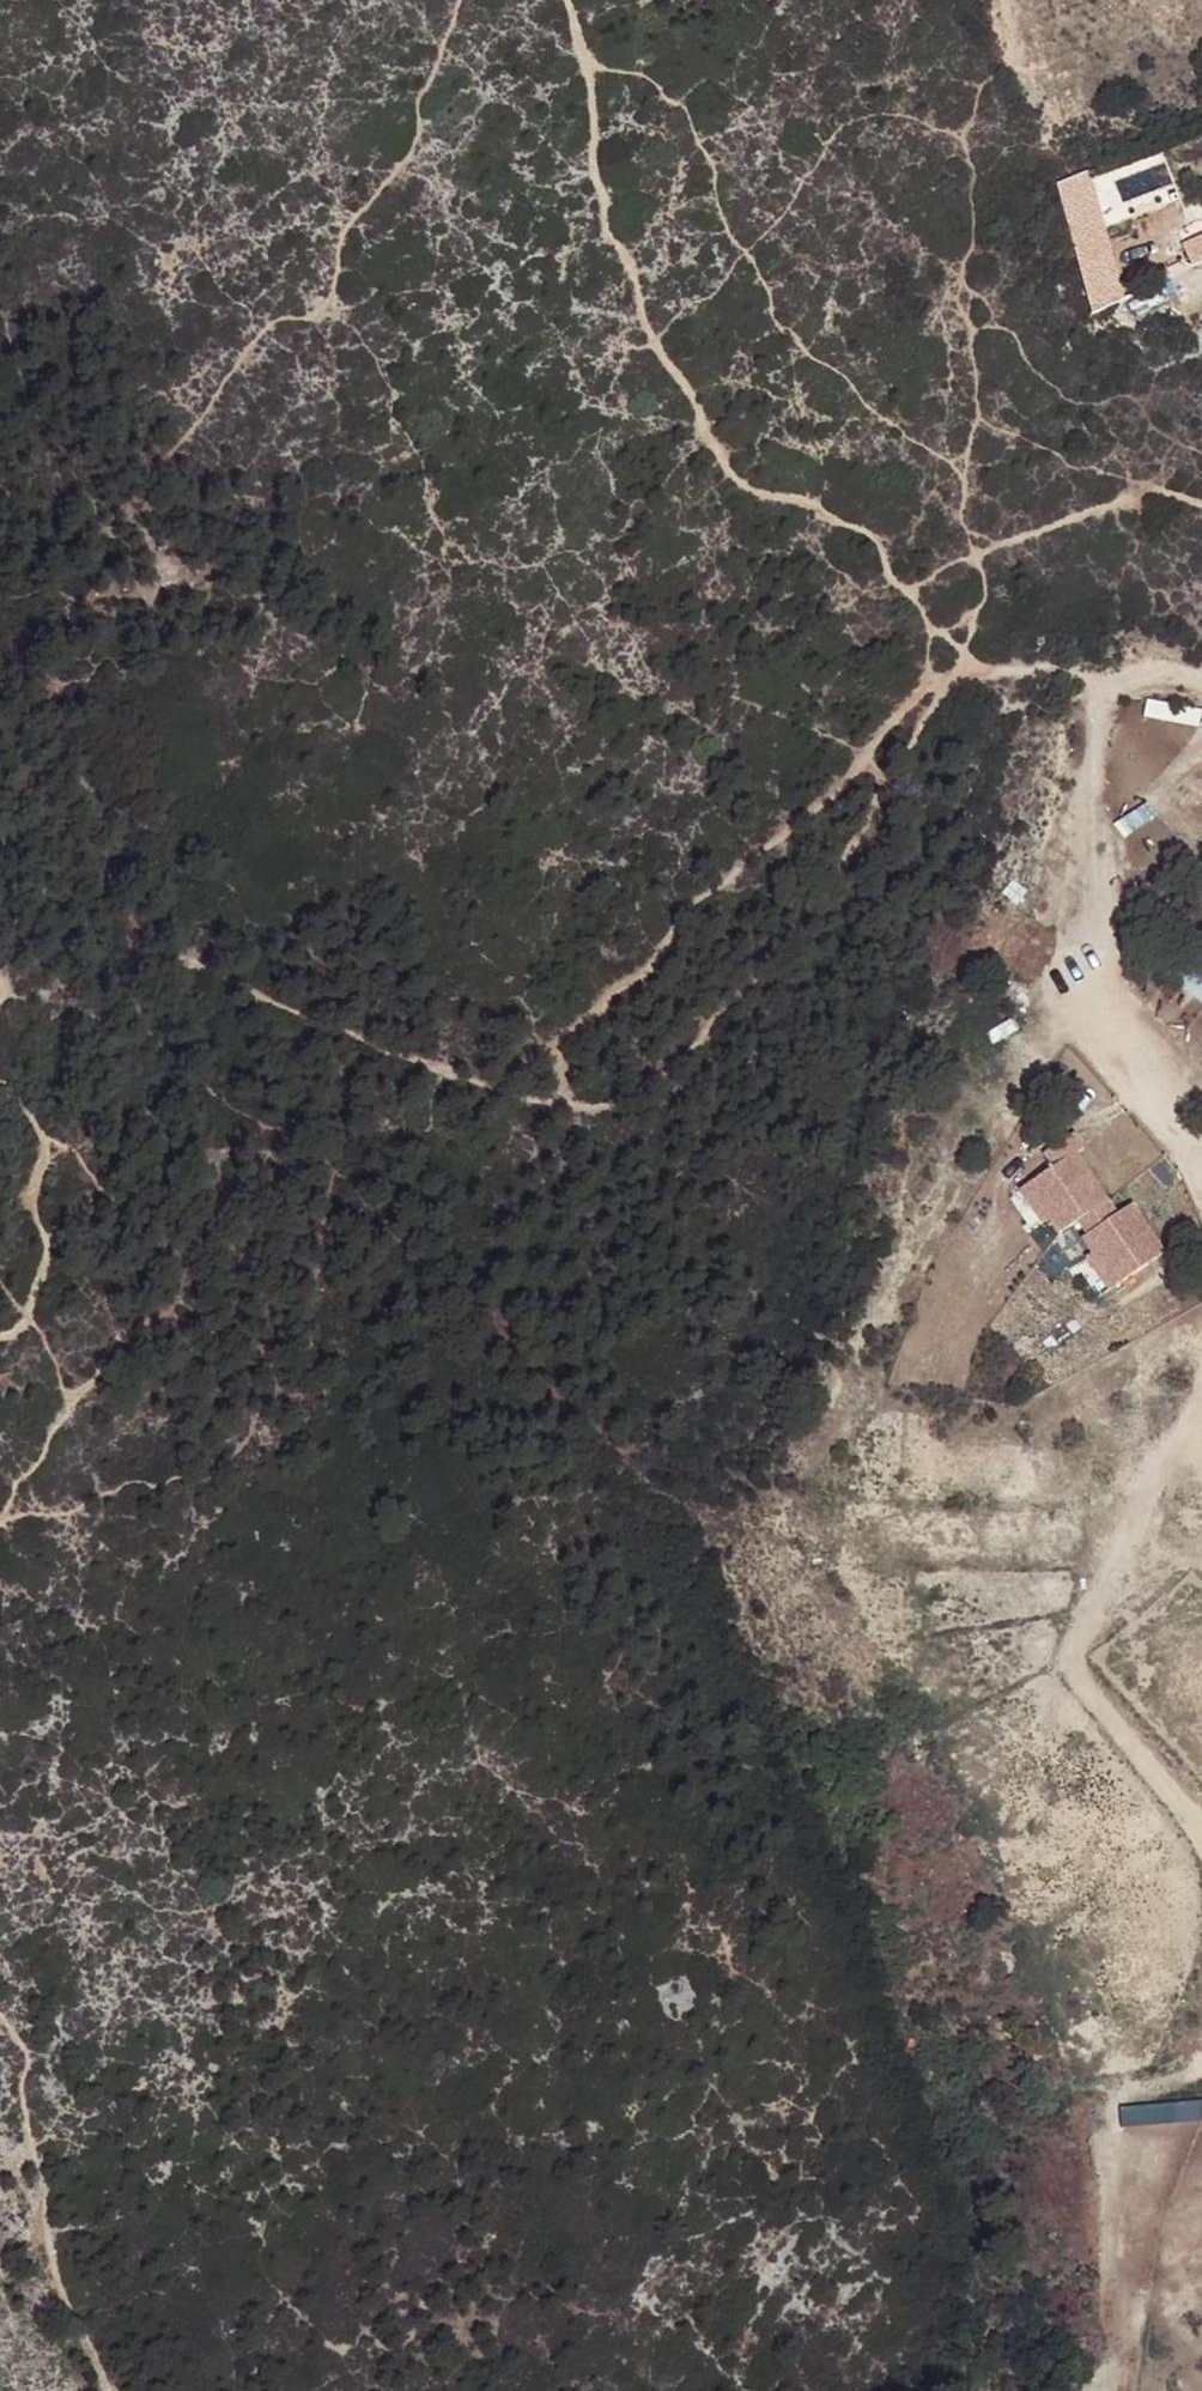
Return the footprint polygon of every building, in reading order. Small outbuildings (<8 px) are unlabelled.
[(1093,170),(1057,178),(1090,310),(1126,301),(1093,170)] [(1183,265),(1201,258),(1201,235),(1175,244),(1183,265)] [(1183,983),(1201,998),(1201,964),(1200,963),(1183,983)] [(1051,1172),(1022,1192),(1045,1226),(1057,1244),(1075,1232),(1083,1242),(1077,1246),(1087,1261),(1109,1294),(1163,1261),(1130,1212),(1116,1220),(1074,1158),(1082,1153),(1072,1138),(1042,1158),(1051,1172)] [(1022,1192),(1016,1197),(1038,1230),(1045,1226),(1022,1192)] [(1087,1261),(1081,1265),(1102,1298),(1109,1294),(1087,1261)] [(1120,2105),(1122,2126),(1201,2120),(1201,2100),(1120,2105)]
